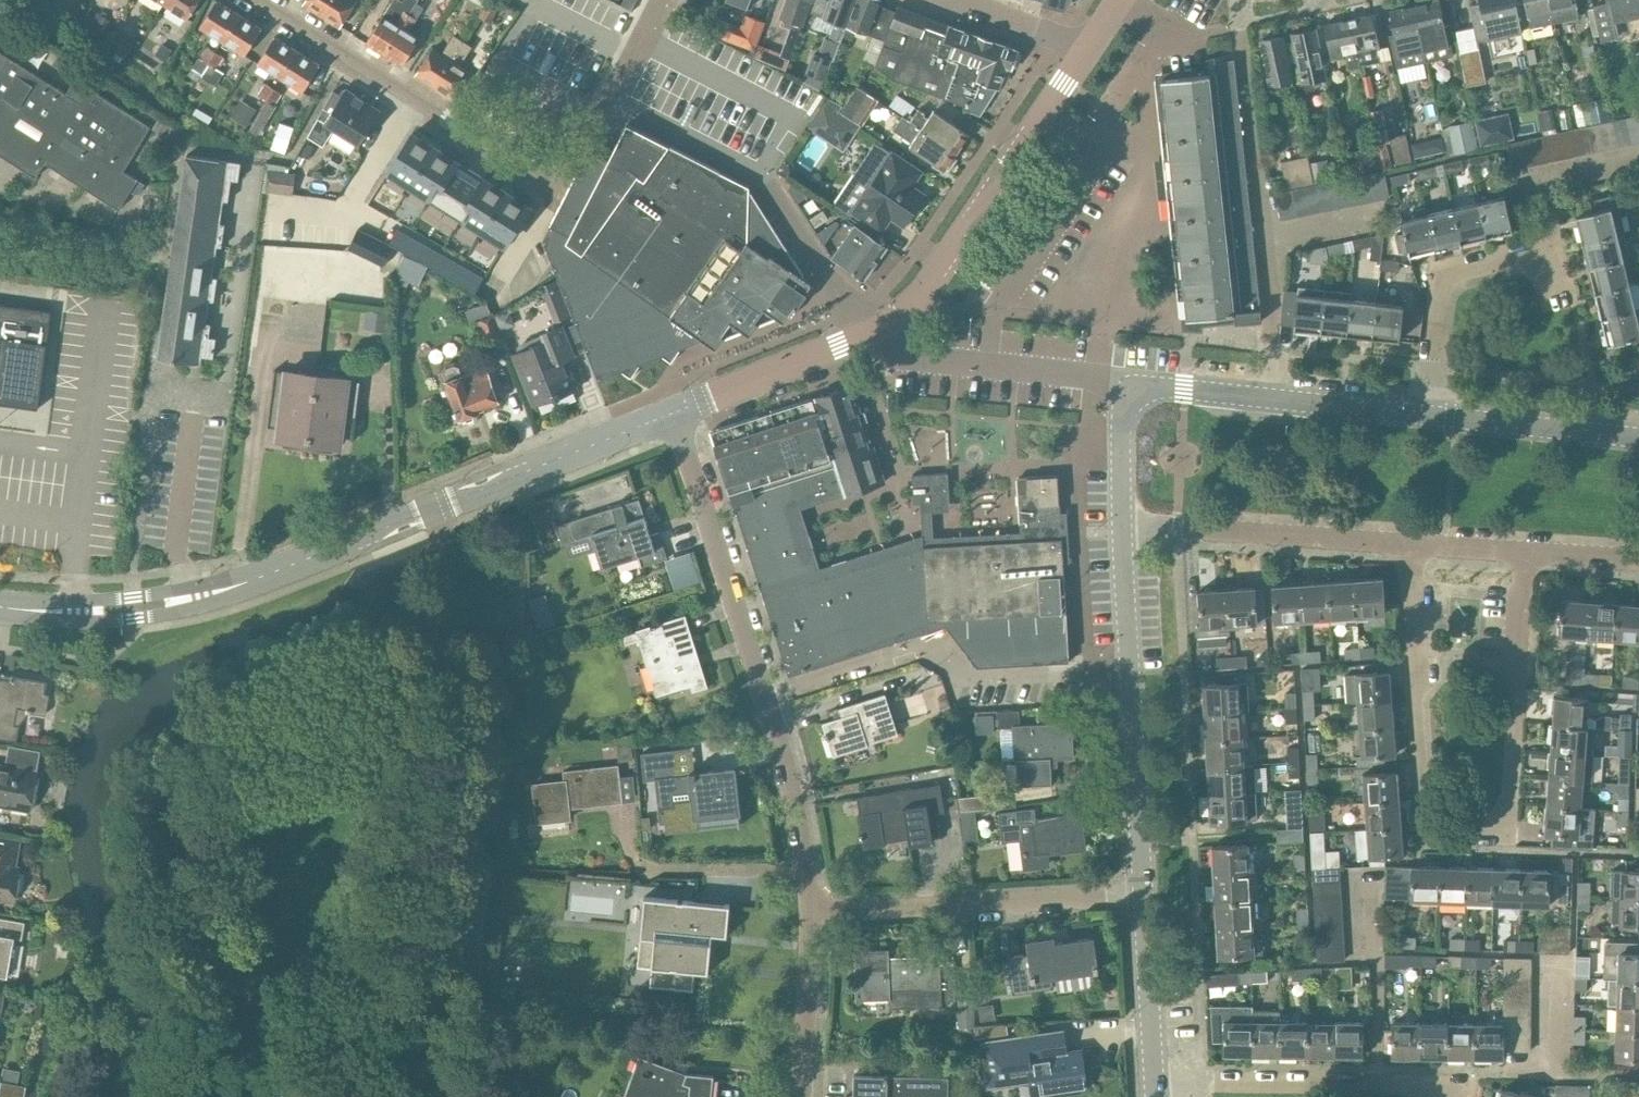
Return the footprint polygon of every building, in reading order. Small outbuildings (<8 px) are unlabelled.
[(113,23),(117,15),(95,0),(92,0),(74,27),(100,44),(113,23)] [(164,3),(186,17),(197,0),(166,0),(164,3)] [(218,0),(215,0),(199,26),(222,40),(239,13),(218,0)] [(322,14),(330,0),(306,0),(304,3),(322,14)] [(329,19),(340,25),(356,0),(330,0),(322,14),(329,19)] [(385,54),(416,3),(418,0),(403,0),(402,1),(400,0),(393,0),(383,15),(366,42),(385,54)] [(479,15),(488,21),(497,6),(501,2),(498,0),(489,0),(479,15)] [(813,0),(787,0),(781,16),(794,21),(804,25),(813,0)] [(812,12),(835,21),(829,38),(828,38),(823,52),(834,56),(839,44),(840,44),(844,35),(856,0),(831,0),(830,0),(829,0),(817,0),(812,12)] [(844,35),(851,38),(855,29),(872,35),(886,40),(896,11),(879,4),(881,0),(856,0),(846,30),(844,35)] [(1041,2),(1066,8),(1069,4),(1071,0),(1043,0),(1041,2)] [(1438,0),(1437,0),(1415,5),(1427,62),(1453,56),(1448,33),(1445,34),(1438,0)] [(1470,7),(1475,30),(1478,40),(1521,31),(1516,7),(1515,0),(1480,0),(1481,5),(1470,7)] [(1550,0),(1525,0),(1531,26),(1555,21),(1550,0)] [(1555,21),(1579,16),(1575,0),(1550,0),(1555,21)] [(1608,3),(1594,6),(1601,40),(1616,37),(1613,24),(1638,18),(1638,0),(1608,0),(1608,3)] [(385,54),(402,65),(419,38),(409,32),(424,8),(416,3),(385,54)] [(1415,5),(1390,10),(1395,33),(1389,35),(1396,69),(1427,62),(1415,5)] [(1018,50),(950,24),(949,25),(929,18),(929,17),(898,6),(896,11),(886,40),(877,65),(892,79),(948,99),(966,106),(965,109),(980,115),(998,86),(1006,66),(1012,68),(1018,50)] [(261,28),(239,13),(222,40),(245,54),(261,28)] [(710,18),(706,27),(716,31),(715,36),(754,50),(765,21),(746,14),(740,27),(722,19),(720,22),(710,18)] [(1381,47),(1373,14),(1349,19),(1354,39),(1357,38),(1361,52),(1359,52),(1362,65),(1374,63),(1378,62),(1375,49),(1381,47)] [(1351,68),(1362,65),(1359,52),(1361,52),(1357,38),(1354,39),(1349,19),(1325,24),(1333,58),(1348,55),(1351,68)] [(1328,78),(1316,28),(1293,33),(1301,69),(1299,70),(1303,87),(1308,90),(1320,88),(1323,83),(1323,79),(1328,78)] [(110,29),(103,41),(126,56),(134,44),(110,29)] [(164,45),(173,50),(179,40),(170,34),(164,45)] [(416,74),(434,85),(462,40),(454,34),(442,53),(433,47),(416,74)] [(296,50),(274,36),(257,62),(280,76),(296,50)] [(1260,40),(1271,88),(1273,99),(1287,96),(1285,85),(1293,84),(1282,36),(1260,40)] [(434,85),(452,96),(469,69),(459,63),(471,45),(462,40),(434,85)] [(786,69),(794,47),(780,42),(776,51),(758,44),(753,57),(786,69)] [(197,79),(198,77),(208,63),(215,51),(207,46),(200,58),(198,57),(187,73),(197,79)] [(167,59),(172,52),(163,47),(159,53),(167,59)] [(319,65),(296,50),(280,76),(303,91),(319,65)] [(1478,50),(1460,53),(1467,86),(1485,82),(1478,50)] [(9,56),(0,51),(0,154),(36,177),(45,163),(118,209),(137,179),(123,170),(150,126),(68,74),(59,88),(9,56)] [(208,63),(198,77),(214,87),(223,73),(215,67),(223,56),(215,51),(208,63)] [(806,73),(803,80),(821,90),(824,78),(831,60),(815,54),(808,74),(806,73)] [(1235,323),(1248,322),(1262,320),(1234,58),(1207,64),(1208,73),(1161,78),(1187,318),(1234,313),(1235,323)] [(1371,74),(1364,75),(1363,75),(1366,96),(1374,94),(1371,74)] [(274,88),(266,83),(258,95),(266,100),(274,88)] [(874,98),(857,87),(844,106),(841,104),(838,110),(858,123),(859,122),(874,98)] [(281,93),(274,88),(266,100),(245,133),(255,139),(276,106),(274,104),(281,93)] [(343,95),(333,90),(308,135),(323,145),(335,128),(358,143),(379,109),(347,89),(346,90),(343,95)] [(838,110),(841,104),(826,95),(806,127),(844,153),(863,125),(859,122),(858,123),(838,110)] [(912,105),(897,95),(890,106),(905,115),(912,105)] [(1301,114),(1297,97),(1289,99),(1293,116),(1301,114)] [(241,99),(230,116),(246,126),(257,109),(241,99)] [(1590,101),(1593,123),(1610,120),(1606,99),(1590,101)] [(1590,101),(1574,104),(1577,125),(1593,123),(1590,101)] [(196,108),(193,114),(209,124),(213,119),(196,108)] [(1569,108),(1559,110),(1563,129),(1572,127),(1569,108)] [(1371,110),(1378,146),(1383,169),(1392,167),(1387,145),(1391,144),(1395,164),(1411,161),(1405,133),(1393,136),(1391,127),(1383,129),(1379,109),(1371,110)] [(1552,109),(1537,111),(1541,131),(1556,128),(1552,109)] [(907,118),(958,150),(968,134),(933,110),(927,119),(923,116),(924,115),(917,110),(912,118),(909,116),(907,118)] [(1480,119),(1476,120),(1479,135),(1481,144),(1486,144),(1513,137),(1511,128),(1508,113),(1480,119)] [(958,150),(907,118),(907,119),(902,116),(893,130),(912,142),(909,147),(944,170),(958,150)] [(1454,116),(1440,119),(1448,154),(1479,148),(1473,120),(1456,124),(1454,116)] [(1633,116),(1621,118),(1627,144),(1638,142),(1638,141),(1633,116)] [(152,129),(167,138),(174,126),(159,117),(152,129)] [(1627,144),(1621,118),(1608,121),(1614,147),(1627,144)] [(1614,147),(1608,121),(1596,124),(1602,150),(1614,147)] [(1423,122),(1411,125),(1419,157),(1430,155),(1423,122)] [(811,283),(803,275),(768,219),(754,228),(748,228),(749,189),(749,186),(627,123),(609,158),(590,148),(542,240),(598,380),(622,370),(630,376),(639,364),(662,354),(671,360),(679,348),(703,338),(709,343),(716,348),(724,336),(743,329),(750,334),(758,323),(777,316),(784,321),(811,283)] [(1602,150),(1596,124),(1583,127),(1589,152),(1602,150)] [(1589,152),(1583,127),(1573,129),(1570,129),(1576,155),(1589,152)] [(1557,132),(1563,158),(1576,155),(1570,129),(1564,131),(1557,132)] [(1545,135),(1551,161),(1563,158),(1557,132),(1545,135)] [(413,133),(384,179),(406,193),(425,205),(446,218),(459,227),(483,241),(499,252),(500,252),(529,206),(513,196),(507,192),(501,188),(484,178),(482,176),(468,168),(457,161),(443,152),(441,151),(429,143),(413,133)] [(1551,161),(1545,135),(1532,137),(1538,163),(1551,161)] [(1538,163),(1532,137),(1519,140),(1525,166),(1538,163)] [(1505,144),(1511,168),(1511,169),(1525,166),(1519,140),(1511,142),(1505,144)] [(873,182),(854,211),(878,226),(888,212),(904,223),(924,194),(905,182),(915,167),(890,151),(883,146),(863,175),(873,182)] [(1349,173),(1380,167),(1376,147),(1345,153),(1349,173)] [(208,336),(210,322),(205,322),(208,299),(213,300),(216,276),(212,276),(216,245),(221,245),(224,222),(220,222),(223,200),(228,200),(230,179),(237,179),(240,161),(186,154),(158,355),(200,361),(201,355),(213,356),(215,337),(208,336)] [(1469,158),(1471,167),(1489,163),(1486,154),(1469,158)] [(1281,161),(1287,188),(1314,182),(1309,163),(1307,155),(1281,161)] [(777,170),(793,181),(797,176),(792,160),(787,156),(777,170)] [(1333,158),(1309,163),(1314,182),(1337,177),(1333,158)] [(1443,164),(1445,174),(1463,169),(1460,160),(1443,164)] [(1437,176),(1435,166),(1417,170),(1419,180),(1437,176)] [(295,173),(287,172),(269,170),(266,190),(292,194),(295,173)] [(1389,196),(1383,170),(1377,172),(1382,198),(1387,196),(1389,196)] [(1370,173),(1376,199),(1382,198),(1377,172),(1370,173)] [(1410,182),(1408,172),(1391,177),(1393,186),(1410,182)] [(1357,176),(1363,202),(1376,199),(1370,173),(1357,176)] [(1363,202),(1357,176),(1344,179),(1350,204),(1363,202)] [(1350,204),(1344,179),(1338,180),(1343,206),(1350,204)] [(1332,181),(1337,207),(1343,206),(1338,180),(1332,181)] [(1319,184),(1324,210),(1337,207),(1332,181),(1319,184)] [(1324,210),(1319,184),(1312,185),(1318,211),(1324,210)] [(1306,187),(1312,213),(1318,211),(1312,185),(1306,187)] [(1293,190),(1298,215),(1312,213),(1306,187),(1293,190)] [(1298,215),(1293,190),(1275,193),(1280,219),(1298,215)] [(333,198),(265,191),(258,246),(317,253),(330,226),(333,198)] [(1616,194),(1595,198),(1598,210),(1576,215),(1582,241),(1625,230),(1616,194)] [(1478,202),(1486,237),(1512,231),(1504,196),(1478,202)] [(812,198),(802,205),(807,214),(818,207),(812,198)] [(1478,202),(1453,208),(1460,243),(1486,237),(1478,202)] [(1435,248),(1427,214),(1425,207),(1416,209),(1417,216),(1401,220),(1404,232),(1395,235),(1399,251),(1408,249),(1409,254),(1435,248)] [(1435,248),(1460,243),(1453,208),(1427,214),(1435,248)] [(829,218),(823,210),(810,218),(815,227),(829,218)] [(887,247),(855,224),(832,256),(864,278),(887,247)] [(357,228),(348,248),(384,266),(394,246),(357,228)] [(397,229),(390,242),(398,247),(406,234),(397,229)] [(1582,241),(1589,266),(1630,256),(1624,231),(1625,230),(1582,241)] [(406,234),(398,247),(407,252),(414,238),(406,234)] [(1380,234),(1352,240),(1354,249),(1371,245),(1369,260),(1380,261),(1381,259),(1382,245),(1380,234)] [(414,238),(407,252),(416,257),(423,243),(415,239),(414,238)] [(1343,242),(1326,246),(1328,255),(1345,251),(1343,242)] [(423,243),(416,257),(424,262),(432,248),(423,243)] [(432,248),(424,262),(433,267),(440,253),(432,248)] [(427,265),(403,253),(394,272),(393,273),(394,274),(392,278),(405,285),(408,279),(418,283),(427,265)] [(440,253),(433,267),(441,272),(449,258),(440,253)] [(1589,266),(1595,291),(1629,283),(1624,259),(1630,257),(1630,256),(1589,266)] [(449,258),(441,272),(450,276),(458,263),(449,258)] [(1398,261),(1381,259),(1380,261),(1379,268),(1397,270),(1398,261)] [(458,263),(450,276),(459,281),(466,268),(458,263)] [(466,268),(459,281),(467,286),(475,272),(466,268)] [(475,272),(467,286),(476,291),(484,277),(475,272)] [(1595,291),(1601,317),(1635,308),(1629,283),(1595,291)] [(1320,332),(1325,289),(1298,287),(1298,291),(1284,290),(1281,323),(1294,325),(1294,329),(1320,332)] [(1320,332),(1346,335),(1350,299),(1351,292),(1325,289),(1320,332)] [(1376,302),(1350,299),(1346,335),(1372,338),(1376,302)] [(1376,302),(1372,338),(1399,340),(1403,305),(1376,302)] [(39,408),(45,364),(52,310),(0,303),(0,403),(39,408)] [(1601,317),(1607,343),(1638,336),(1638,307),(1635,308),(1601,317)] [(490,350),(505,344),(494,315),(479,321),(490,350)] [(555,398),(574,390),(579,388),(568,358),(575,355),(563,325),(542,334),(519,344),(517,347),(517,350),(518,352),(512,354),(533,406),(555,397),(555,398)] [(478,409),(499,401),(486,366),(463,375),(460,367),(454,364),(446,367),(443,372),(446,381),(460,418),(479,411),(478,409)] [(308,449),(318,375),(274,369),(271,399),(272,399),(282,400),(278,436),(285,437),(284,444),(284,446),(307,449),(307,448),(308,449)] [(361,380),(318,375),(308,449),(309,449),(333,452),(333,450),(332,450),(333,443),(341,444),(345,408),(355,409),(355,410),(357,410),(361,380)] [(826,392),(816,395),(825,422),(821,423),(830,448),(842,485),(844,493),(885,480),(873,446),(871,446),(869,440),(871,439),(869,431),(868,428),(866,423),(869,423),(864,410),(862,410),(861,407),(861,406),(853,383),(850,385),(831,391),(826,392)] [(788,502),(798,499),(842,485),(830,448),(821,423),(825,422),(816,395),(770,410),(710,429),(760,585),(810,570),(788,502)] [(912,474),(913,502),(941,500),(941,498),(949,498),(947,472),(916,474),(916,473),(912,474)] [(1061,522),(1057,474),(1017,476),(1020,524),(1061,522)] [(562,543),(591,534),(603,566),(638,555),(641,566),(667,558),(659,531),(650,534),(639,498),(556,524),(562,543)] [(1021,540),(924,545),(929,630),(946,624),(978,666),(1049,662),(1069,661),(1068,643),(1063,564),(1061,537),(1021,540)] [(813,580),(763,595),(789,675),(809,669),(929,630),(924,545),(813,580)] [(1355,579),(1357,615),(1385,613),(1382,578),(1355,579)] [(1355,579),(1327,581),(1330,617),(1357,615),(1355,579)] [(1303,619),(1330,617),(1327,581),(1300,583),(1303,619)] [(1303,619),(1300,583),(1272,585),(1275,621),(1303,619)] [(1254,586),(1227,588),(1229,624),(1266,621),(1264,588),(1255,588),(1254,586)] [(1230,634),(1229,624),(1227,588),(1199,590),(1201,625),(1197,625),(1195,628),(1195,635),(1197,636),(1230,634)] [(1587,636),(1590,600),(1562,598),(1559,634),(1587,636)] [(1587,636),(1614,638),(1616,602),(1590,600),(1587,636)] [(1616,602),(1614,638),(1638,640),(1638,604),(1616,602)] [(708,686),(686,614),(636,630),(621,635),(624,644),(639,640),(657,695),(691,685),(693,691),(708,686)] [(1360,648),(1361,658),(1374,657),(1374,647),(1360,648)] [(1361,658),(1360,648),(1344,649),(1345,660),(1361,658)] [(1305,652),(1306,662),(1320,661),(1320,651),(1305,652)] [(1306,662),(1305,652),(1290,653),(1291,663),(1306,662)] [(1261,655),(1257,660),(1257,666),(1270,665),(1270,655),(1261,655)] [(1231,657),(1232,667),(1247,666),(1246,656),(1231,657)] [(1232,667),(1231,657),(1217,658),(1218,668),(1232,667)] [(1368,672),(1356,673),(1344,674),(1346,702),(1358,701),(1391,699),(1389,671),(1384,671),(1383,663),(1367,664),(1368,672)] [(1584,684),(1585,672),(1570,671),(1569,683),(1584,684)] [(1585,672),(1584,684),(1598,685),(1599,673),(1585,672)] [(18,724),(13,724),(16,707),(25,708),(25,711),(44,714),(48,693),(43,693),(46,680),(10,674),(9,679),(0,678),(0,738),(15,741),(18,724)] [(1638,687),(1638,676),(1625,675),(1624,686),(1638,687)] [(1205,712),(1241,710),(1249,710),(1247,682),(1203,685),(1205,712)] [(1303,705),(1314,705),(1313,690),(1302,691),(1303,705)] [(885,693),(839,708),(842,716),(823,722),(833,755),(868,745),(867,743),(898,734),(885,693)] [(1286,708),(1296,707),(1295,693),(1285,693),(1286,708)] [(1553,723),(1586,725),(1588,697),(1555,695),(1553,723)] [(1393,726),(1391,699),(1358,701),(1360,729),(1393,726)] [(1314,705),(1303,705),(1304,720),(1315,719),(1314,705)] [(1296,707),(1286,708),(1287,723),(1297,722),(1296,707)] [(1205,712),(1206,740),(1242,738),(1241,710),(1205,712)] [(1620,727),(1630,728),(1631,713),(1620,713),(1620,727)] [(975,715),(976,733),(994,732),(993,714),(975,715)] [(1071,723),(1014,726),(1015,759),(1017,759),(1018,785),(1052,784),(1051,758),(1073,756),(1071,723)] [(1584,753),(1586,725),(1553,723),(1551,750),(1584,753)] [(1393,726),(1360,729),(1362,756),(1395,754),(1393,726)] [(1630,728),(1620,727),(1619,742),(1630,742),(1630,728)] [(1244,765),(1242,738),(1206,740),(1208,767),(1244,765)] [(34,771),(37,751),(9,746),(5,766),(0,765),(0,804),(28,809),(35,771),(34,771)] [(1289,763),(1299,762),(1298,747),(1288,748),(1289,763)] [(739,811),(733,768),(677,775),(674,750),(641,753),(644,779),(655,778),(661,823),(698,819),(697,816),(739,811)] [(1582,780),(1584,753),(1551,750),(1549,777),(1582,780)] [(1307,769),(1317,769),(1316,754),(1306,754),(1307,769)] [(1299,762),(1289,763),(1290,777),(1300,777),(1299,762)] [(565,780),(533,783),(537,822),(570,818),(568,799),(581,797),(582,806),(622,802),(618,764),(564,770),(565,780)] [(1244,765),(1208,767),(1209,794),(1254,792),(1252,765),(1244,765)] [(1619,782),(1629,783),(1630,768),(1619,767),(1619,782)] [(1317,769),(1307,769),(1307,783),(1318,783),(1317,769)] [(1365,801),(1398,799),(1396,771),(1363,774),(1365,801)] [(1580,807),(1582,780),(1549,777),(1547,805),(1580,807)] [(1629,783),(1619,782),(1618,797),(1629,797),(1629,783)] [(940,783),(855,798),(855,799),(857,798),(860,814),(858,814),(861,833),(860,833),(861,839),(862,839),(863,848),(886,845),(885,842),(908,838),(910,845),(933,841),(929,813),(943,811),(943,812),(945,812),(940,783)] [(1255,819),(1254,792),(1209,794),(1211,822),(1255,819)] [(959,797),(961,811),(988,807),(987,794),(959,797)] [(1400,827),(1398,799),(1365,801),(1367,829),(1400,827)] [(1308,806),(1310,833),(1325,832),(1324,805),(1308,806)] [(1547,805),(1545,833),(1552,833),(1551,847),(1592,847),(1595,808),(1580,807),(1547,805)] [(1035,807),(999,811),(1003,842),(1022,839),(1025,867),(1048,864),(1047,852),(1084,847),(1080,814),(1037,820),(1035,807)] [(1283,828),(1303,827),(1302,808),(1282,809),(1283,828)] [(974,810),(961,812),(965,840),(978,838),(974,810)] [(1629,810),(1618,810),(1618,825),(1628,825),(1629,810)] [(650,817),(642,817),(644,828),(651,827),(650,817)] [(1402,854),(1400,827),(1367,829),(1357,830),(1359,857),(1402,854)] [(1277,830),(1277,843),(1304,841),(1303,828),(1277,830)] [(1327,868),(1325,832),(1310,833),(1312,869),(1327,868)] [(6,895),(12,891),(16,871),(13,867),(17,840),(0,838),(0,894),(6,895)] [(1214,873),(1249,871),(1248,843),(1213,845),(1214,873)] [(1295,869),(1305,868),(1304,854),(1294,855),(1295,869)] [(1385,857),(1370,858),(1370,866),(1385,865),(1385,857)] [(1384,897),(1399,897),(1411,898),(1411,899),(1439,900),(1440,866),(1412,866),(1385,865),(1384,897)] [(1467,867),(1440,866),(1439,900),(1466,900),(1467,867)] [(1313,881),(1340,881),(1339,867),(1327,868),(1312,869),(1313,881)] [(1495,868),(1467,867),(1466,900),(1493,901),(1495,868)] [(1305,868),(1295,869),(1296,883),(1306,882),(1305,868)] [(1493,901),(1511,902),(1521,902),(1522,869),(1511,869),(1495,868),(1493,901)] [(1522,869),(1521,902),(1549,903),(1549,900),(1568,902),(1569,873),(1549,872),(1550,869),(1522,869)] [(1612,896),(1622,896),(1638,897),(1638,870),(1612,869),(1612,896)] [(1214,873),(1216,900),(1260,898),(1260,897),(1251,897),(1249,871),(1214,873)] [(1340,881),(1313,881),(1314,895),(1341,894),(1340,881)] [(1590,882),(1578,882),(1577,895),(1590,895),(1590,882)] [(1341,894),(1314,895),(1314,908),(1341,907),(1341,894)] [(1577,910),(1589,911),(1590,895),(1577,895),(1577,910)] [(708,972),(712,934),(727,935),(730,904),(644,896),(644,901),(646,901),(644,927),(655,928),(655,936),(654,936),(650,986),(693,990),(695,971),(708,972)] [(1622,896),(1621,923),(1638,924),(1638,897),(1622,896)] [(1216,900),(1217,928),(1261,925),(1260,898),(1216,900)] [(1341,907),(1314,908),(1315,921),(1342,920),(1341,907)] [(1298,923),(1308,923),(1307,908),(1297,909),(1298,923)] [(5,975),(12,937),(20,938),(23,921),(0,917),(0,975),(5,975)] [(1342,920),(1315,921),(1316,934),(1343,933),(1342,920)] [(1308,923),(1298,923),(1299,938),(1309,937),(1308,923)] [(1555,951),(1556,925),(1542,924),(1541,950),(1555,951)] [(1261,925),(1217,928),(1219,955),(1254,953),(1262,952),(1261,925)] [(1556,925),(1555,951),(1569,951),(1570,925),(1556,925)] [(1343,933),(1316,934),(1317,947),(1344,946),(1343,933)] [(1415,936),(1399,936),(1399,947),(1414,947),(1415,936)] [(1028,954),(1007,957),(1013,994),(1054,987),(1052,976),(1099,969),(1094,937),(1056,943),(1055,937),(1027,941),(1028,954)] [(1464,949),(1465,938),(1450,937),(1450,948),(1464,949)] [(1465,938),(1464,949),(1479,949),(1479,938),(1465,938)] [(1519,951),(1519,940),(1492,940),(1492,951),(1519,951)] [(1519,940),(1519,951),(1534,952),(1534,941),(1519,940)] [(1344,946),(1317,947),(1318,960),(1344,959),(1344,946)] [(860,949),(861,999),(890,998),(890,1008),(940,1006),(940,1000),(955,1000),(954,961),(940,962),(939,954),(889,956),(889,948),(860,949)] [(1620,950),(1619,978),(1638,978),(1638,951),(1620,950)] [(1421,966),(1421,955),(1384,954),(1384,966),(1406,967),(1406,965),(1421,966)] [(1421,955),(1421,966),(1435,966),(1435,955),(1421,955)] [(1475,967),(1475,956),(1460,956),(1460,966),(1475,967)] [(1475,956),(1475,967),(1489,967),(1490,957),(1475,956)] [(1503,970),(1511,970),(1531,971),(1531,958),(1503,958),(1503,970)] [(1589,964),(1576,963),(1575,976),(1588,977),(1589,964)] [(1351,977),(1351,966),(1335,967),(1335,978),(1351,977)] [(1306,968),(1307,979),(1321,978),(1320,967),(1306,968)] [(1307,979),(1306,968),(1291,969),(1292,980),(1307,979)] [(1251,971),(1252,982),(1266,981),(1266,970),(1251,971)] [(1503,970),(1503,983),(1531,984),(1531,971),(1511,970),(1503,970)] [(1252,982),(1251,971),(1236,972),(1237,983),(1252,982)] [(1575,991),(1588,991),(1588,977),(1575,976),(1575,991)] [(1619,978),(1618,1004),(1638,1004),(1638,978),(1619,978)] [(1503,983),(1502,996),(1531,997),(1531,984),(1503,983)] [(973,996),(958,997),(960,1029),(974,1029),(973,996)] [(1502,996),(1502,1009),(1531,1010),(1531,997),(1502,996)] [(1618,1004),(1617,1030),(1638,1030),(1638,1004),(1618,1004)] [(1253,1007),(1211,1007),(1214,1040),(1224,1040),(1224,1053),(1252,1054),(1252,1020),(1253,1010),(1253,1007)] [(1502,1009),(1502,1023),(1530,1023),(1531,1010),(1502,1009)] [(1252,1054),(1279,1054),(1279,1010),(1253,1010),(1252,1020),(1252,1054)] [(1279,1054),(1306,1054),(1307,1021),(1280,1021),(1280,1010),(1279,1010),(1279,1054)] [(1587,1016),(1574,1015),(1574,1028),(1587,1029),(1587,1016)] [(1334,1021),(1307,1021),(1306,1054),(1333,1055),(1334,1021)] [(1334,1021),(1333,1055),(1361,1055),(1362,1022),(1334,1021)] [(1420,1056),(1420,1023),(1392,1022),(1392,1055),(1420,1056)] [(1447,1023),(1420,1023),(1420,1056),(1447,1056),(1447,1023)] [(1474,1023),(1447,1023),(1447,1056),(1474,1057),(1474,1023)] [(1502,1024),(1474,1023),(1474,1057),(1502,1057),(1502,1050),(1502,1036),(1502,1024)] [(1502,1023),(1502,1024),(1502,1036),(1530,1036),(1530,1023),(1502,1023)] [(1573,1044),(1587,1044),(1587,1029),(1574,1028),(1573,1044)] [(1617,1030),(1616,1057),(1638,1058),(1638,1030),(1617,1030)] [(1502,1036),(1502,1050),(1511,1049),(1530,1049),(1530,1036),(1502,1036)] [(1027,1039),(992,1044),(997,1080),(1031,1075),(1032,1082),(1036,1082),(1038,1095),(1087,1088),(1081,1049),(1060,1052),(1058,1040),(1027,1044),(1027,1039)] [(639,1054),(624,1095),(626,1091),(641,1096),(712,1096),(714,1074),(685,1071),(639,1054)] [(854,1073),(853,1096),(948,1096),(948,1077),(888,1075),(888,1074),(854,1073)] [(1555,1086),(1555,1096),(1590,1096),(1591,1087),(1555,1086)]
